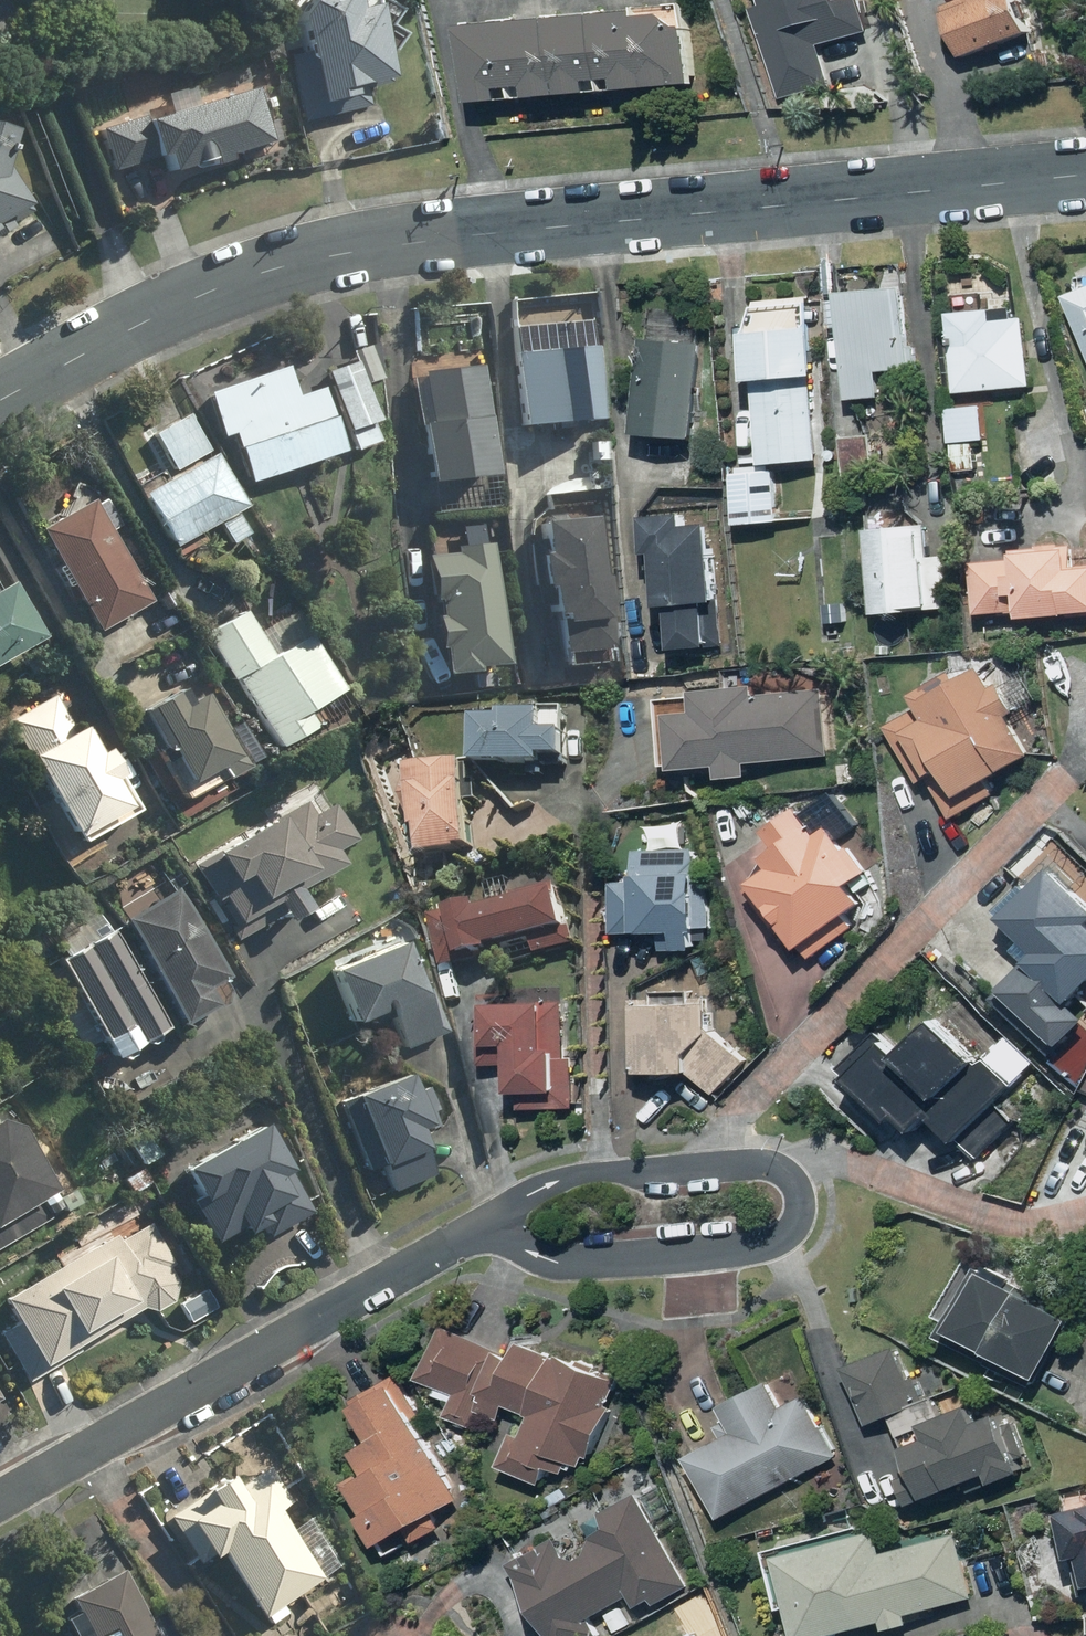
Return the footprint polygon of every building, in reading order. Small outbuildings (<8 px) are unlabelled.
[(290,54),(303,119),(343,111),(340,95),(353,92),(351,82),(397,74),(383,3),(362,7),(361,0),(306,0),(315,50),(290,54)] [(758,10),(784,101),(835,86),(823,44),(873,29),(864,0),(778,0),(779,4),(758,10)] [(947,7),(963,59),(1039,35),(1027,0),(969,0),(947,7)] [(689,7),(469,22),(475,100),(695,85),(689,7)] [(257,85),(102,125),(114,169),(168,155),(171,167),(215,155),(217,163),(233,159),(230,150),(271,140),(257,85)] [(30,200),(10,167),(21,125),(0,120),(0,217),(30,200)] [(916,285),(846,287),(850,399),(886,397),(885,367),(919,366),(916,285)] [(1074,296),(1085,327),(1085,291),(1074,296)] [(823,326),(816,326),(814,298),(756,302),(768,462),(826,458),(820,373),(826,372),(823,326)] [(999,309),(957,312),(963,393),(1037,388),(1032,320),(1000,322),(999,309)] [(709,340),(649,336),(643,434),(703,437),(709,340)] [(602,341),(520,349),(527,425),(609,418),(602,341)] [(377,423),(383,421),(361,359),(329,370),(356,449),(383,440),(377,423)] [(288,363),(209,387),(224,435),(234,432),(249,479),(347,449),(328,387),(299,396),(288,363)] [(414,376),(421,424),(426,424),(434,479),(497,471),(484,367),(414,376)] [(191,409),(153,430),(175,470),(213,449),(191,409)] [(980,440),(958,441),(960,471),(982,469),(980,440)] [(249,503),(218,446),(213,449),(175,470),(142,488),(174,545),(220,520),(233,542),(253,531),(241,507),(249,503)] [(781,468),(734,473),(740,525),(787,520),(781,468)] [(106,497),(96,502),(94,498),(44,527),(103,630),(153,602),(110,526),(120,520),(106,497)] [(669,604),(678,603),(683,648),(722,644),(718,599),(727,598),(719,523),(696,525),(695,512),(650,516),(653,551),(663,550),(669,604)] [(611,573),(605,574),(598,513),(542,519),(552,614),(561,613),(567,668),(605,663),(621,662),(611,573)] [(935,551),(934,525),(874,528),(879,612),(957,608),(954,550),(935,551)] [(509,663),(496,541),(453,546),(454,551),(431,554),(441,645),(444,645),(447,671),(474,668),(475,684),(496,682),(494,664),(509,663)] [(984,612),(1029,611),(1030,617),(1078,616),(1078,610),(1085,610),(1085,564),(1080,564),(1079,545),(1023,547),(1024,559),(983,560),(984,612)] [(44,640),(11,579),(0,585),(0,664),(44,640)] [(207,634),(233,684),(240,680),(276,746),(315,725),(351,706),(313,635),(273,656),(248,611),(207,634)] [(927,703),(892,726),(927,784),(934,780),(958,820),(995,798),(988,785),(1039,754),(1016,716),(1026,710),(1010,682),(1003,686),(992,668),(972,681),(965,669),(922,695),(927,703)] [(706,709),(680,711),(683,765),(725,763),(726,775),(758,774),(757,759),(833,754),(829,691),(760,695),(759,684),(705,687),(706,709)] [(186,701),(180,689),(144,709),(191,795),(232,772),(227,762),(242,754),(207,689),(186,701)] [(56,693),(12,717),(80,842),(140,810),(123,777),(126,775),(111,747),(102,751),(84,719),(74,725),(56,693)] [(577,731),(570,731),(570,707),(546,707),(546,713),(509,712),(509,717),(488,716),(486,763),(553,765),(553,757),(576,758),(577,731)] [(470,758),(417,764),(427,852),(480,846),(470,758)] [(273,811),(277,818),(196,871),(214,898),(221,894),(246,932),(283,907),(291,919),(315,904),(304,888),(347,860),(339,849),(358,836),(336,803),(323,811),(308,788),(273,811)] [(874,870),(836,824),(828,831),(805,803),(775,828),(790,846),(777,857),(784,865),(753,890),(781,924),(787,919),(813,950),(875,900),(860,882),(874,870)] [(617,880),(615,930),(667,931),(667,950),(707,951),(710,849),(640,847),(639,880),(617,880)] [(1002,996),(1057,1055),(1085,1028),(1085,1008),(1080,1002),(1085,996),(1085,890),(1064,867),(1015,913),(1050,951),(1002,996)] [(213,986),(232,974),(176,884),(122,917),(189,1024),(224,1002),(213,986)] [(569,887),(493,907),(491,899),(436,913),(449,967),(504,953),(502,944),(536,935),(540,952),(582,942),(569,887)] [(112,926),(59,957),(117,1058),(171,1026),(112,926)] [(402,944),(332,970),(351,1022),(386,1009),(401,1049),(442,1034),(433,1011),(427,1013),(402,944)] [(717,998),(637,997),(636,1069),(695,1070),(723,1098),(756,1066),(717,1025),(717,998)] [(555,1048),(556,1001),(489,1000),(488,1063),(521,1063),(521,1091),(529,1091),(529,1105),(580,1106),(581,1057),(566,1057),(566,1049),(555,1048)] [(881,1030),(847,1067),(922,1136),(941,1115),(984,1154),(1014,1120),(999,1106),(1029,1073),(1000,1045),(988,1058),(946,1019),(911,1057),(881,1030)] [(415,1071),(341,1098),(367,1170),(383,1164),(392,1188),(439,1171),(424,1131),(435,1127),(415,1071)] [(15,1110),(0,1119),(0,1221),(40,1196),(50,1212),(67,1202),(61,1192),(64,1189),(15,1110)] [(203,1195),(195,1200),(217,1241),(245,1226),(250,1235),(268,1225),(273,1235),(314,1214),(292,1170),(295,1168),(269,1119),(186,1163),(203,1195)] [(11,1239),(0,1221),(0,1246),(11,1239)] [(117,1235),(5,1297),(17,1318),(0,1327),(0,1331),(28,1381),(54,1366),(50,1358),(146,1305),(148,1306),(149,1306),(150,1307),(152,1307),(153,1307),(155,1307),(156,1307),(158,1307),(159,1307),(161,1307),(162,1306),(164,1306),(165,1305),(166,1305),(168,1304),(169,1303),(170,1302),(171,1301),(172,1300),(173,1299),(174,1298),(175,1297),(176,1296),(177,1295),(177,1293),(178,1292),(178,1291),(179,1289),(179,1288),(179,1286),(180,1285),(180,1283),(180,1282),(179,1280),(179,1279),(151,1224),(120,1239),(117,1235)] [(949,1337),(1039,1383),(1045,1373),(1051,1376),(1082,1316),(985,1266),(949,1337)] [(220,1307),(208,1288),(179,1305),(191,1324),(220,1307)] [(517,1355),(443,1326),(422,1379),(459,1393),(452,1411),(500,1430),(511,1403),(539,1415),(534,1428),(520,1423),(504,1463),(552,1482),(559,1465),(572,1470),(576,1460),(591,1466),(624,1382),(522,1342),(517,1355)] [(903,1346),(852,1367),(874,1423),(901,1413),(935,1498),(999,1472),(1003,1482),(1033,1470),(1009,1411),(984,1421),(978,1406),(949,1417),(941,1399),(927,1405),(903,1346)] [(354,1485),(388,1543),(466,1497),(396,1377),(357,1399),(375,1429),(353,1442),(372,1475),(354,1485)] [(786,1407),(774,1383),(729,1406),(742,1432),(696,1456),(728,1518),(843,1459),(810,1394),(786,1407)] [(324,1575),(280,1507),(292,1499),(271,1466),(245,1483),(237,1472),(170,1516),(201,1564),(224,1549),(266,1613),(273,1623),(289,1612),(283,1602),(324,1575)] [(644,1614),(694,1585),(640,1491),(581,1526),(596,1551),(578,1562),(563,1536),(515,1564),(557,1635),(605,1635),(608,1635),(598,1618),(634,1597),(644,1614)] [(1072,1513),(1085,1561),(1085,1509),(1072,1513)] [(919,1612),(980,1594),(962,1533),(895,1552),(886,1519),(788,1547),(773,1552),(790,1610),(804,1606),(813,1635),(834,1635),(893,1619),(896,1629),(922,1621),(919,1612)] [(80,1613),(68,1619),(77,1635),(158,1635),(122,1566),(70,1593),(80,1613)]
